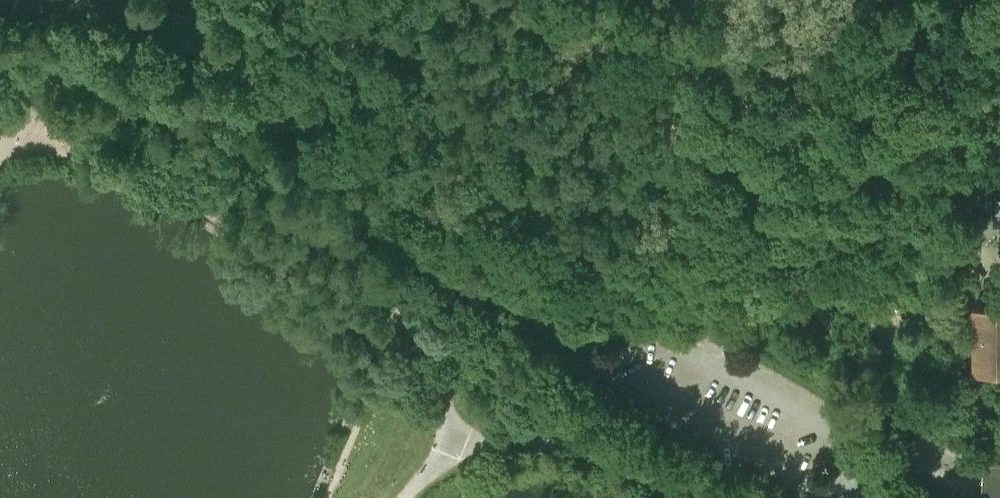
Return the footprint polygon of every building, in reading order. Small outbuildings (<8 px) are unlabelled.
[(972,303),(972,364),(999,364),(999,303),(972,303)] [(982,457),(978,497),(999,497),(999,458),(982,457)]
